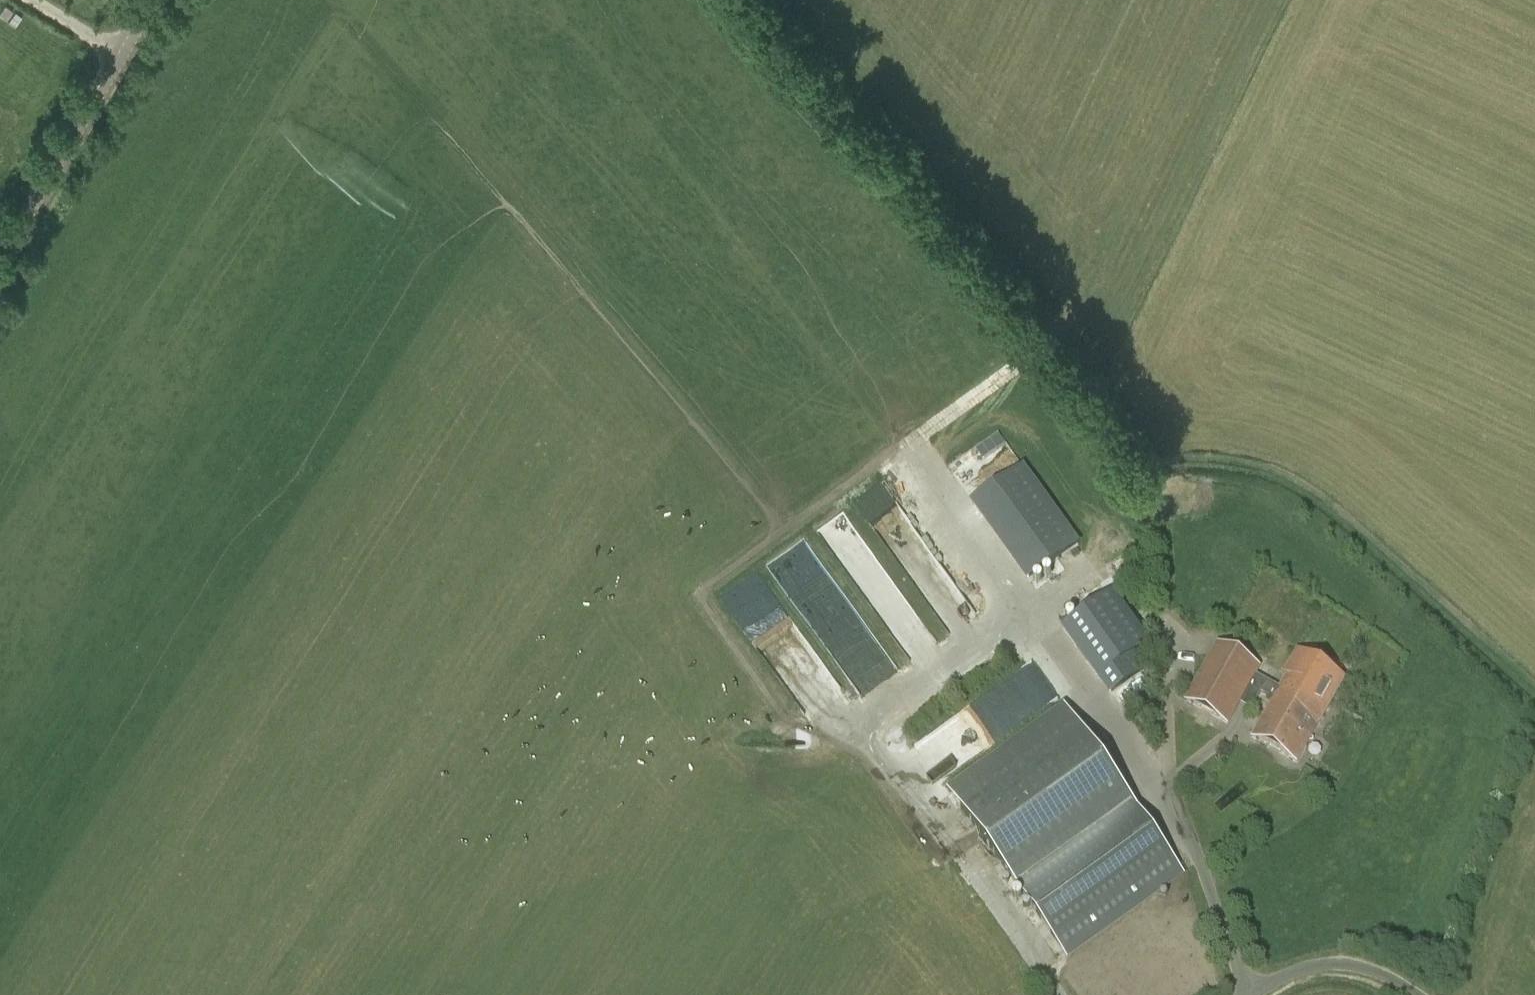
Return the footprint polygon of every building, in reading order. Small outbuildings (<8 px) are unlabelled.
[(1081,545),(1026,463),(970,500),(1026,582),(1081,545)] [(925,608),(956,590),(891,480),(860,498),(925,608)] [(1113,594),(1064,629),(1112,695),(1144,672),(1133,656),(1149,644),(1113,594)] [(1280,689),(1257,676),(1260,669),(1217,645),(1185,701),(1229,725),(1241,705),(1251,710),(1260,693),(1273,700),(1253,737),(1297,762),(1318,724),(1319,725),(1326,713),(1345,680),(1297,653),(1284,675),(1287,676),(1280,689)] [(1182,873),(1066,711),(949,795),(1067,958),(1182,873)]
